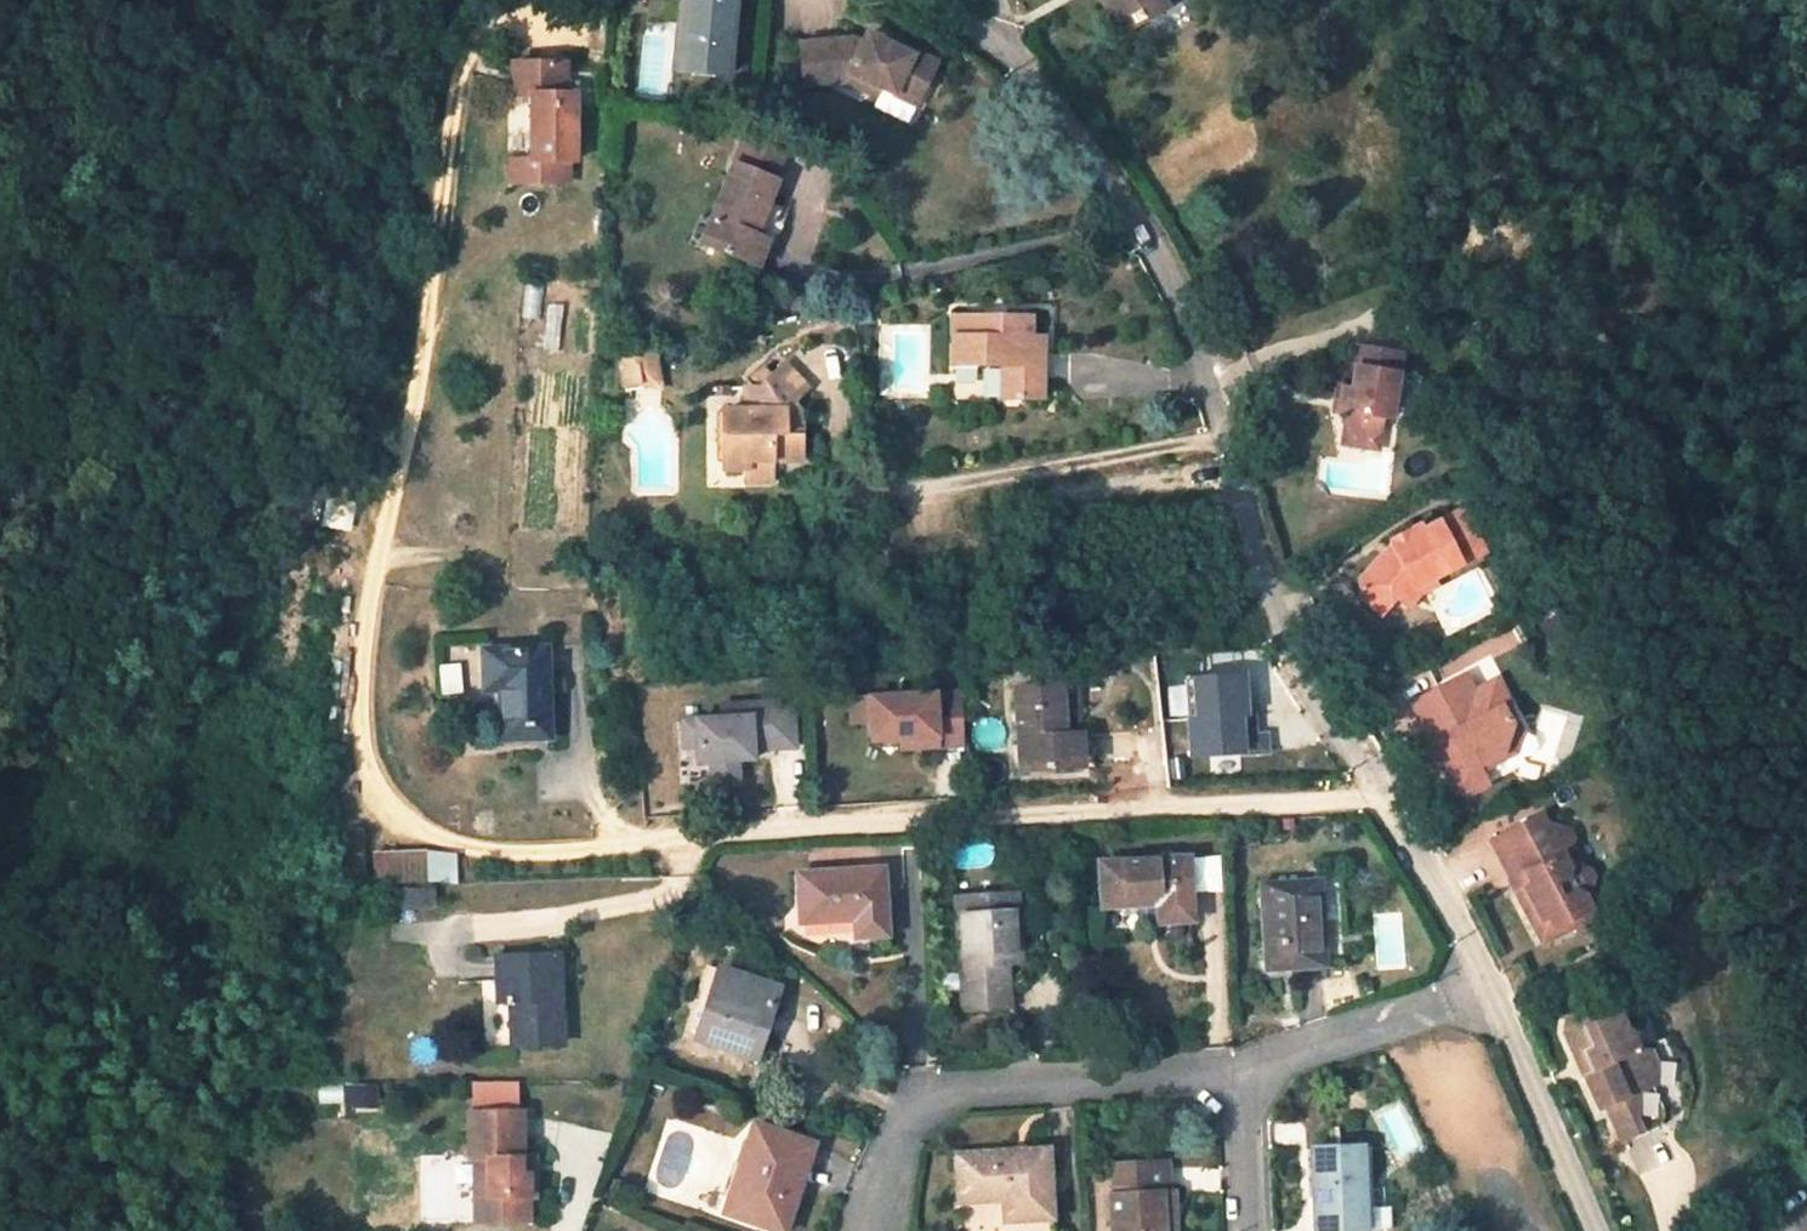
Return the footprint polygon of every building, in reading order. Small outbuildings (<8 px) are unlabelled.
[(682,72),(727,75),(732,0),(687,0),(682,72)] [(1123,27),(1136,19),(1139,24),(1148,18),(1145,14),(1164,2),(1163,0),(1108,0),(1123,27)] [(928,76),(937,55),(896,38),(894,42),(866,31),(862,40),(851,36),(799,41),(805,83),(846,79),(878,92),(881,83),(909,94),(918,72),(928,76)] [(512,164),(513,186),(571,185),(570,164),(576,164),(575,97),(565,97),(564,65),(513,67),(513,99),(532,99),(534,163),(512,164)] [(928,76),(918,72),(909,94),(919,98),(928,76)] [(727,131),(730,122),(714,116),(711,126),(727,131)] [(790,142),(748,125),(734,163),(775,181),(790,142)] [(702,244),(758,267),(768,241),(756,236),(769,201),(777,181),(775,181),(734,163),(702,244)] [(768,241),(782,207),(769,201),(756,236),(768,241)] [(1043,398),(1044,338),(1030,337),(1031,318),(953,316),(952,365),(979,365),(979,351),(993,351),(1004,362),(1004,367),(1003,397),(1043,398)] [(1402,357),(1359,349),(1352,391),(1343,390),(1339,412),(1348,414),(1345,425),(1354,436),(1368,439),(1380,432),(1382,420),(1390,422),(1402,357)] [(979,351),(979,365),(1004,367),(1004,362),(993,351),(979,351)] [(802,462),(801,436),(785,436),(785,410),(793,402),(808,387),(785,364),(759,387),(744,387),(744,409),(724,410),(725,463),(748,463),(748,470),(748,482),(773,482),(772,462),(802,462)] [(708,395),(727,395),(727,387),(707,387),(708,395)] [(1337,389),(1333,411),(1339,412),(1343,390),(1337,389)] [(801,436),(802,412),(793,402),(785,410),(785,436),(801,436)] [(1342,444),(1376,450),(1380,432),(1368,439),(1354,436),(1345,425),(1342,444)] [(1479,544),(1460,508),(1420,529),(1417,524),(1403,531),(1406,537),(1390,545),(1381,550),(1358,579),(1359,592),(1380,614),(1396,597),(1392,593),(1403,578),(1407,576),(1412,585),(1430,575),(1458,561),(1456,557),(1479,544)] [(1403,531),(1388,540),(1390,545),(1406,537),(1403,531)] [(1417,592),(1434,583),(1430,575),(1412,585),(1407,576),(1403,578),(1392,593),(1396,597),(1406,607),(1417,592)] [(501,739),(549,737),(546,649),(483,651),(484,689),(501,689),(501,739)] [(460,693),(458,666),(438,667),(441,695),(460,693)] [(1464,673),(1458,676),(1467,692),(1473,689),(1464,673)] [(1249,727),(1247,675),(1186,678),(1190,760),(1270,757),(1269,726),(1249,727)] [(1458,676),(1411,701),(1431,736),(1428,737),(1438,755),(1445,752),(1452,765),(1445,769),(1454,786),(1469,790),(1487,781),(1477,763),(1502,750),(1510,723),(1501,706),(1508,702),(1495,677),(1473,689),(1467,692),(1458,676)] [(1079,735),(1076,685),(1059,686),(1063,736),(1079,735)] [(1021,769),(1081,765),(1079,735),(1063,736),(1059,686),(1015,689),(1021,769)] [(963,746),(960,692),(872,696),(873,720),(874,739),(901,738),(916,738),(916,748),(963,746)] [(873,720),(872,696),(852,697),(853,721),(873,720)] [(753,760),(752,750),(795,748),(793,702),(722,705),(722,719),(683,720),(684,748),(697,747),(697,763),(711,762),(712,782),(738,781),(738,761),(753,760)] [(916,738),(901,738),(902,748),(916,748),(916,738)] [(1445,752),(1438,755),(1445,769),(1452,765),(1445,752)] [(1540,812),(1491,838),(1512,877),(1509,879),(1518,895),(1519,894),(1530,899),(1533,906),(1531,917),(1530,917),(1538,934),(1550,927),(1553,934),(1571,924),(1567,918),(1589,906),(1582,893),(1587,890),(1592,876),(1587,867),(1575,863),(1567,848),(1571,836),(1567,827),(1552,823),(1547,825),(1540,812)] [(366,874),(364,828),(342,830),(343,875),(366,874)] [(371,850),(371,883),(456,883),(456,851),(371,850)] [(1160,922),(1193,920),(1188,859),(1101,864),(1103,905),(1159,902),(1160,922)] [(340,876),(340,865),(318,866),(319,877),(340,876)] [(881,869),(799,874),(802,923),(856,920),(857,935),(885,933),(881,869)] [(1265,970),(1326,966),(1321,879),(1261,883),(1265,970)] [(976,882),(956,883),(958,897),(976,896),(976,882)] [(393,887),(394,909),(434,907),(433,884),(393,887)] [(958,897),(964,1012),(1010,1009),(1008,986),(988,988),(986,967),(1007,966),(1021,965),(1017,893),(976,896),(958,897)] [(563,1043),(560,979),(551,979),(549,954),(497,957),(499,1002),(510,1002),(512,1046),(563,1043)] [(560,979),(558,954),(549,954),(551,979),(560,979)] [(718,968),(707,964),(694,1002),(706,1007),(718,968)] [(988,988),(1008,986),(1007,966),(986,967),(988,988)] [(694,1002),(684,1033),(724,1048),(756,1059),(780,988),(718,968),(706,1007),(694,1002)] [(1611,1000),(1565,1020),(1564,1032),(1575,1058),(1583,1054),(1592,1074),(1584,1078),(1598,1109),(1605,1106),(1622,1143),(1662,1125),(1664,1109),(1653,1085),(1654,1061),(1650,1052),(1637,1049),(1629,1031),(1625,1033),(1611,1000)] [(684,1033),(679,1048),(720,1063),(724,1048),(684,1033)] [(1575,1058),(1584,1078),(1592,1074),(1583,1054),(1575,1058)] [(533,1174),(521,1174),(521,1157),(522,1113),(470,1113),(469,1156),(485,1156),(484,1181),(473,1180),(473,1221),(525,1222),(525,1198),(533,1198),(533,1174)] [(813,1144),(753,1124),(723,1212),(778,1230),(784,1230),(813,1144)] [(1366,1230),(1362,1148),(1312,1150),(1316,1230),(1357,1230),(1366,1230)] [(1006,1219),(1051,1216),(1046,1149),(956,1156),(959,1201),(1004,1198),(1006,1219)] [(533,1174),(533,1157),(521,1157),(521,1174),(533,1174)] [(1110,1194),(1112,1230),(1163,1230),(1162,1214),(1175,1213),(1175,1190),(1168,1190),(1167,1160),(1113,1165),(1115,1194),(1110,1194)]
